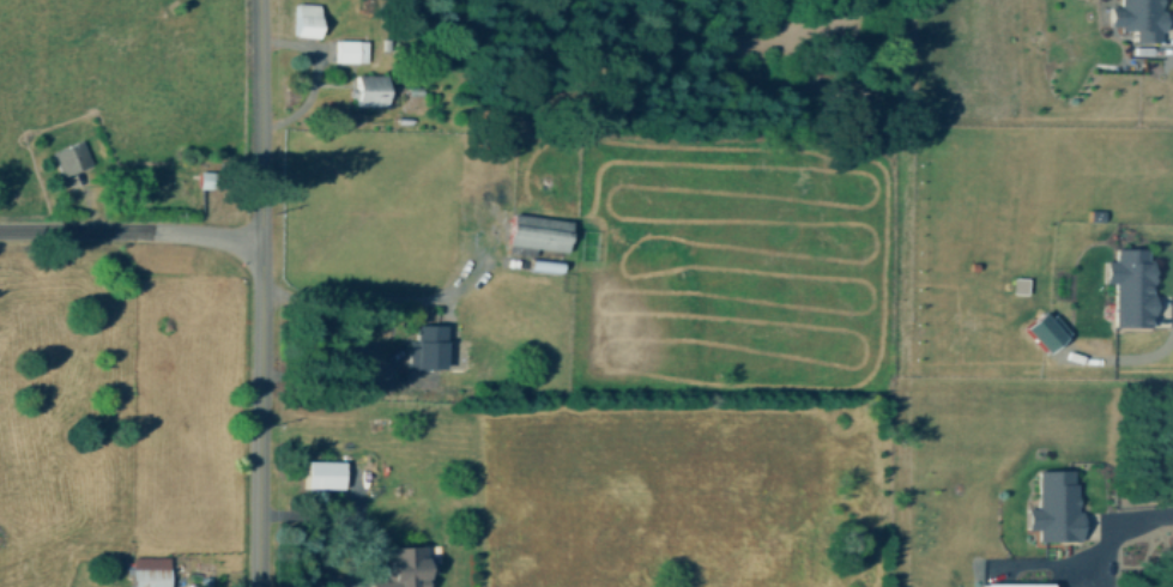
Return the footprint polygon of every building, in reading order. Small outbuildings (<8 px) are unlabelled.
[(1124,6),(1114,6),(1114,28),(1138,28),(1138,41),(1162,41),(1162,31),(1168,31),(1168,10),(1166,10),(1166,0),(1124,0),(1124,6)] [(321,36),(322,4),(296,2),(295,35),(321,36)] [(337,61),(368,61),(369,40),(338,38),(337,61)] [(359,104),(391,104),(389,73),(359,74),(359,104)] [(52,151),(62,174),(92,162),(83,138),(52,151)] [(200,187),(219,186),(218,169),(200,169),(200,187)] [(574,220),(515,212),(510,242),(520,244),(520,252),(537,254),(538,247),(569,250),(574,220)] [(1117,326),(1155,326),(1156,259),(1150,259),(1150,248),(1118,247),(1118,259),(1108,259),(1108,282),(1117,282),(1117,326)] [(1051,352),(1069,335),(1045,310),(1027,328),(1051,352)] [(447,365),(447,322),(417,321),(417,343),(411,343),(410,365),(447,365)] [(307,485),(344,486),(345,459),(308,458),(307,485)] [(1040,470),(1041,507),(1030,507),(1032,528),(1041,528),(1041,540),(1082,540),(1081,468),(1040,470)] [(428,543),(393,543),(393,576),(374,576),(374,586),(428,586),(428,543)] [(134,555),(133,586),(171,586),(171,556),(134,555)]
